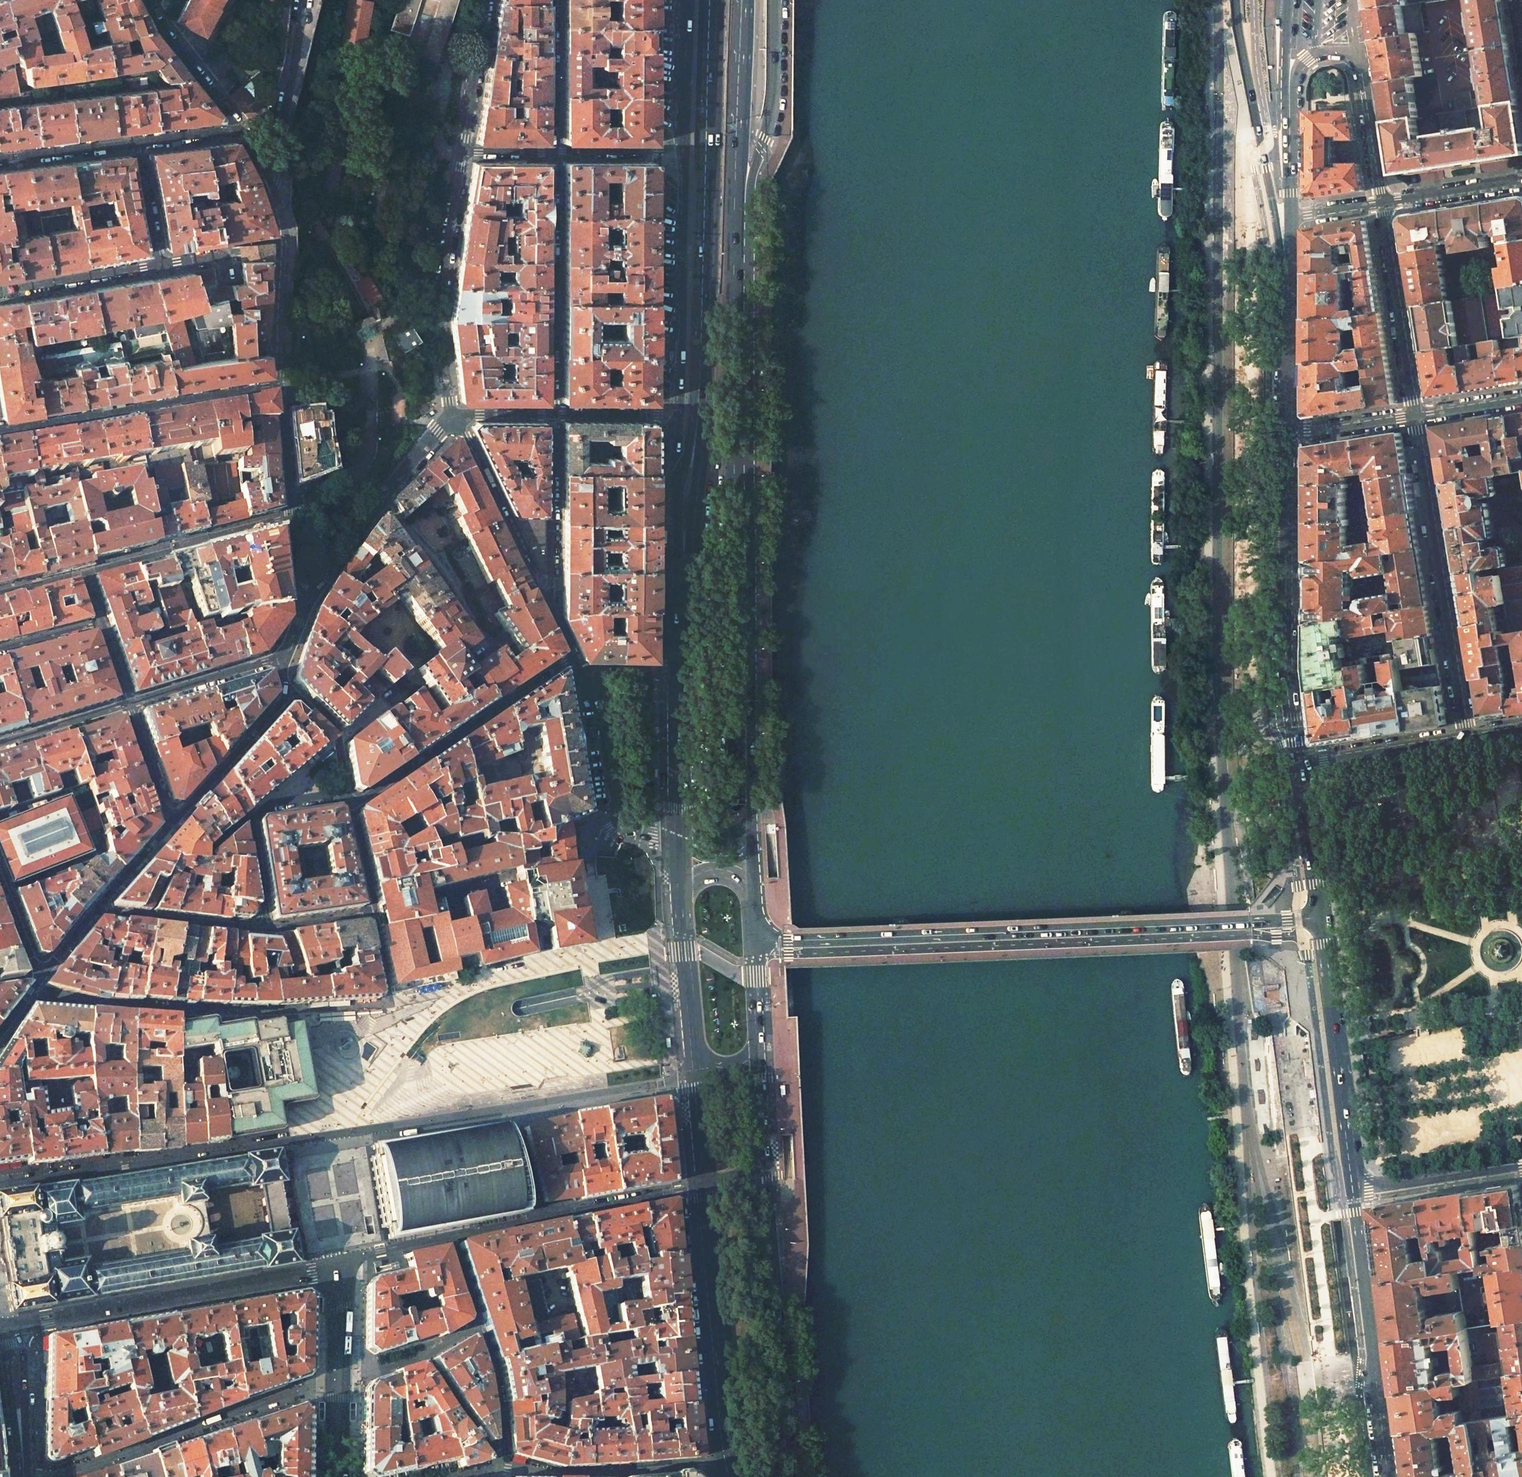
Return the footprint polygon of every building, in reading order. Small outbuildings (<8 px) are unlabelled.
[(12,56),(8,43),(11,42),(10,21),(3,0),(0,1),(0,34),(0,35),(0,70),(9,67),(6,58),(12,56)] [(3,0),(10,21),(26,14),(33,11),(29,0),(3,0)] [(33,11),(36,10),(46,6),(62,0),(29,0),(33,11)] [(54,28),(75,22),(67,0),(62,0),(46,6),(47,8),(54,28)] [(114,0),(81,0),(85,11),(114,0)] [(141,11),(135,0),(114,0),(85,11),(89,23),(98,20),(99,24),(141,11)] [(174,1),(172,0),(162,0),(160,3),(165,13),(167,10),(169,13),(172,10),(169,8),(174,1)] [(175,21),(200,34),(202,36),(203,35),(216,11),(217,9),(216,8),(220,0),(187,0),(175,21)] [(372,2),(369,1),(369,0),(350,0),(344,45),(364,48),(372,2)] [(391,29),(396,30),(393,39),(404,42),(405,38),(423,43),(419,56),(417,63),(434,68),(436,62),(442,42),(443,42),(443,41),(442,41),(448,22),(449,22),(450,21),(448,21),(454,2),(455,2),(456,1),(454,0),(455,0),(400,0),(391,29)] [(564,28),(608,28),(608,19),(601,19),(601,0),(564,0),(564,28)] [(654,28),(654,0),(616,0),(616,19),(608,19),(608,28),(654,28)] [(1369,11),(1408,5),(1407,0),(1367,0),(1369,11)] [(1474,52),(1477,51),(1510,46),(1502,0),(1469,0),(1472,20),(1469,20),(1471,28),(1473,27),(1477,49),(1473,49),(1474,52)] [(1369,11),(1373,40),(1374,40),(1416,34),(1425,32),(1424,27),(1420,3),(1408,5),(1369,11)] [(509,54),(516,54),(544,54),(544,28),(544,4),(497,4),(494,28),(490,54),(509,54)] [(132,34),(150,29),(141,11),(99,24),(100,28),(91,30),(96,45),(101,44),(120,38),(132,34)] [(1165,13),(1163,19),(1161,110),(1172,110),(1176,14),(1173,11),(1168,11),(1165,13)] [(13,41),(32,35),(27,16),(26,14),(10,21),(11,42),(13,41)] [(37,54),(32,35),(13,41),(19,64),(23,63),(26,83),(54,79),(57,79),(104,72),(107,71),(101,44),(96,45),(83,49),(75,22),(54,28),(61,50),(51,52),(50,52),(38,53),(37,54)] [(564,50),(600,50),(601,39),(602,39),(603,39),(603,40),(604,41),(614,41),(614,40),(614,39),(615,39),(616,39),(616,51),(654,51),(654,28),(608,28),(564,28),(564,50)] [(137,50),(139,56),(150,54),(155,59),(167,51),(150,29),(132,34),(137,50)] [(1416,34),(1374,40),(1380,83),(1412,78),(1422,76),(1416,34)] [(101,44),(107,71),(136,67),(134,53),(134,51),(131,51),(122,53),(122,50),(120,38),(101,44)] [(1454,94),(1456,112),(1466,111),(1490,107),(1519,102),(1510,46),(1477,51),(1481,75),(1478,76),(1479,83),(1482,83),(1485,97),(1471,99),(1470,91),(1454,94)] [(137,50),(134,51),(134,53),(136,67),(137,67),(138,66),(137,61),(148,59),(152,63),(154,61),(156,60),(155,59),(150,54),(139,56),(137,50)] [(600,50),(564,50),(564,96),(600,96),(600,87),(584,87),(584,73),(584,62),(596,62),(600,62),(600,56),(600,50)] [(152,63),(151,64),(152,66),(159,74),(160,74),(164,80),(174,78),(188,77),(169,53),(167,51),(155,59),(156,60),(154,61),(152,63)] [(616,56),(600,56),(600,62),(600,68),(616,68),(616,87),(600,87),(600,96),(608,96),(654,96),(654,51),(616,51),(616,56)] [(509,58),(509,54),(490,54),(486,78),(482,103),(514,104),(516,104),(516,90),(515,90),(509,90),(508,90),(508,78),(508,76),(509,76),(511,76),(516,76),(516,69),(516,58),(515,58),(509,58)] [(525,76),(544,76),(544,54),(516,54),(516,58),(516,69),(516,76),(520,76),(525,76)] [(7,101),(6,95),(20,93),(19,84),(26,83),(23,63),(19,64),(15,66),(9,67),(0,70),(0,102),(7,101)] [(600,73),(584,73),(584,87),(600,87),(600,73)] [(146,75),(147,83),(163,80),(164,80),(160,74),(159,74),(146,75)] [(141,76),(105,81),(106,88),(116,86),(128,85),(129,91),(130,91),(130,92),(107,94),(112,132),(129,130),(153,127),(148,89),(147,83),(146,75),(141,76)] [(516,90),(516,104),(517,104),(544,104),(544,78),(544,76),(525,76),(520,76),(516,76),(516,77),(515,79),(515,90),(516,90)] [(148,89),(153,127),(188,123),(218,119),(219,117),(188,77),(174,78),(176,86),(172,86),(172,84),(167,85),(167,87),(148,89)] [(1412,78),(1380,83),(1381,89),(1383,102),(1415,98),(1416,98),(1412,78)] [(105,81),(64,86),(65,94),(79,92),(80,97),(65,99),(70,137),(93,134),(112,132),(107,94),(92,96),(91,90),(106,88),(105,81)] [(250,81),(242,88),(251,100),(260,94),(259,84),(250,81)] [(64,86),(29,90),(30,98),(30,100),(65,95),(65,94),(64,86)] [(236,104),(256,129),(257,128),(268,125),(268,121),(269,112),(251,100),(242,88),(241,87),(240,87),(229,96),(236,104)] [(22,96),(22,99),(30,98),(29,90),(23,91),(23,94),(22,96)] [(564,96),(564,143),(608,143),(608,125),(601,125),(601,105),(608,105),(608,96),(600,96),(564,96)] [(616,105),(616,125),(608,125),(608,143),(653,144),(654,96),(608,96),(608,105),(616,105)] [(1415,98),(1383,102),(1386,117),(1387,123),(1416,118),(1419,118),(1418,113),(1418,110),(1416,98),(1415,98)] [(65,99),(31,103),(36,141),(55,139),(70,137),(65,99)] [(1387,123),(1395,175),(1521,155),(1521,125),(1519,102),(1490,107),(1493,129),(1485,130),(1485,128),(1468,130),(1466,111),(1456,112),(1441,115),(1443,134),(1428,136),(1428,139),(1420,141),(1416,118),(1387,123)] [(31,103),(10,106),(8,107),(0,108),(0,146),(13,144),(16,144),(36,141),(31,103)] [(514,104),(482,103),(477,143),(544,143),(544,142),(544,104),(517,104),(517,116),(508,116),(508,107),(514,107),(514,104)] [(1335,164),(1335,140),(1357,140),(1353,112),(1344,112),(1316,112),(1307,112),(1307,193),(1309,197),(1313,199),(1365,191),(1361,164),(1335,164)] [(1161,123),(1159,127),(1159,132),(1156,211),(1159,216),(1164,217),(1168,216),(1170,213),(1173,129),(1172,124),(1168,121),(1164,121),(1161,123)] [(255,180),(236,142),(214,145),(202,147),(208,182),(230,176),(233,186),(255,180)] [(172,150),(150,153),(154,173),(159,201),(182,198),(180,189),(204,187),(204,195),(210,194),(210,192),(209,187),(208,182),(202,147),(172,150)] [(132,175),(129,156),(128,156),(99,159),(95,160),(99,180),(93,181),(97,199),(104,198),(104,200),(107,200),(107,198),(110,197),(113,211),(138,207),(132,175)] [(99,180),(95,160),(68,163),(72,185),(93,181),(99,180)] [(72,185),(68,163),(47,166),(24,168),(31,205),(68,199),(70,212),(76,211),(72,185)] [(504,163),(474,163),(468,199),(486,199),(486,207),(497,207),(497,200),(501,200),(501,178),(504,178),(504,163)] [(527,199),(544,199),(544,163),(504,163),(504,178),(501,178),(501,200),(511,200),(516,200),(516,206),(516,207),(527,207),(527,199)] [(563,217),(653,215),(653,192),(654,163),(652,163),(563,163),(563,191),(563,217)] [(0,171),(0,176),(3,190),(7,206),(7,207),(9,206),(9,207),(26,204),(28,204),(31,205),(24,168),(21,169),(0,171)] [(218,241),(270,232),(261,202),(255,180),(233,186),(235,199),(215,203),(215,199),(219,199),(219,196),(232,193),(231,187),(228,187),(210,192),(210,194),(218,241)] [(77,217),(84,215),(82,202),(97,199),(93,181),(72,185),(76,211),(77,217)] [(224,184),(223,183),(209,187),(210,192),(228,187),(227,184),(224,184)] [(163,226),(168,250),(218,241),(210,194),(204,195),(188,197),(190,206),(189,206),(188,208),(184,209),(182,198),(159,201),(164,226),(163,226)] [(1488,202),(1494,233),(1500,232),(1503,226),(1506,226),(1506,233),(1505,234),(1507,243),(1521,241),(1521,197),(1488,202)] [(464,227),(459,260),(503,260),(503,251),(497,251),(497,232),(503,232),(503,214),(497,214),(497,207),(486,207),(486,199),(468,199),(464,227)] [(527,207),(516,207),(516,214),(503,214),(503,232),(510,232),(509,251),(503,251),(503,260),(544,259),(544,199),(527,199),(527,207)] [(1494,233),(1488,202),(1472,205),(1471,204),(1463,206),(1446,209),(1451,239),(1457,238),(1459,251),(1460,252),(1489,247),(1490,246),(1487,234),(1494,233)] [(13,257),(17,276),(35,273),(49,271),(42,234),(28,236),(18,238),(16,233),(19,233),(20,232),(17,211),(16,211),(10,212),(9,207),(9,206),(7,207),(4,207),(7,224),(10,241),(13,257)] [(112,260),(147,254),(143,235),(143,236),(138,207),(113,211),(115,222),(106,224),(112,260)] [(1403,225),(1404,235),(1405,240),(1406,244),(1407,252),(1441,247),(1440,241),(1437,239),(1441,235),(1444,237),(1445,240),(1451,239),(1446,209),(1410,214),(1403,225)] [(49,271),(85,264),(77,217),(76,211),(70,212),(73,228),(42,234),(49,271)] [(77,217),(85,264),(112,260),(106,224),(86,228),(84,215),(77,217)] [(563,263),(598,263),(607,263),(607,256),(616,256),(617,263),(653,263),(653,232),(653,216),(653,215),(563,217),(563,235),(563,263)] [(32,218),(34,228),(41,227),(39,217),(32,218)] [(1308,273),(1346,273),(1352,272),(1376,269),(1369,221),(1308,230),(1308,273)] [(17,276),(13,257),(4,259),(2,242),(10,241),(7,224),(0,225),(0,279),(17,276)] [(1521,285),(1521,241),(1507,243),(1510,262),(1516,261),(1516,267),(1504,269),(1507,287),(1521,285)] [(271,242),(239,246),(240,262),(269,259),(269,260),(271,260),(271,242)] [(1161,244),(1155,250),(1154,333),(1159,339),(1163,339),(1167,331),(1168,247),(1164,243),(1161,244)] [(1407,252),(1416,306),(1449,302),(1447,289),(1441,247),(1407,252)] [(230,284),(232,296),(239,294),(268,285),(269,260),(269,259),(240,262),(242,283),(230,284)] [(455,287),(499,287),(544,287),(544,259),(503,260),(459,260),(458,264),(455,287)] [(617,271),(612,271),(598,271),(598,264),(598,263),(563,263),(563,283),(563,303),(598,302),(598,287),(602,287),(609,287),(614,287),(617,287),(617,302),(653,302),(653,285),(653,282),(653,263),(617,263),(617,271)] [(213,268),(192,272),(202,305),(225,298),(232,296),(230,284),(214,287),(213,268)] [(1376,269),(1352,272),(1353,279),(1357,278),(1361,299),(1360,299),(1360,302),(1361,302),(1362,309),(1358,310),(1359,317),(1360,316),(1383,313),(1376,269)] [(172,275),(151,279),(161,317),(179,312),(190,309),(202,305),(192,272),(172,275)] [(1346,273),(1308,273),(1308,319),(1346,319),(1359,317),(1358,310),(1346,312),(1346,308),(1347,308),(1347,305),(1346,305),(1346,280),(1353,279),(1352,272),(1346,273)] [(383,298),(367,275),(363,278),(358,281),(355,282),(370,305),(375,302),(383,298)] [(161,317),(151,279),(133,282),(120,285),(124,303),(128,303),(132,322),(135,337),(155,333),(165,331),(161,317)] [(231,319),(233,358),(265,353),(264,347),(267,346),(266,334),(270,284),(268,285),(239,294),(239,312),(228,312),(229,320),(231,319)] [(120,285),(90,290),(97,328),(132,322),(128,303),(124,303),(120,285)] [(1507,287),(1510,311),(1515,310),(1515,307),(1521,306),(1521,285),(1507,287)] [(499,287),(455,287),(450,319),(450,320),(481,319),(499,319),(499,312),(491,312),(491,294),(499,294),(499,287)] [(544,287),(499,287),(499,294),(505,294),(505,313),(499,312),(499,319),(544,318),(544,287)] [(1423,352),(1460,346),(1498,340),(1508,338),(1514,338),(1511,317),(1510,311),(1507,287),(1496,289),(1481,292),(1481,297),(1449,302),(1416,306),(1423,352)] [(97,328),(90,290),(57,295),(64,334),(97,328)] [(617,293),(598,293),(598,302),(617,302),(617,293)] [(64,334),(57,295),(22,301),(26,321),(29,340),(64,334)] [(196,328),(203,362),(224,359),(219,336),(225,335),(223,323),(229,322),(229,320),(228,312),(225,298),(202,305),(190,309),(196,328)] [(0,304),(0,333),(18,331),(17,322),(26,321),(22,301),(0,304)] [(563,303),(563,356),(582,356),(582,350),(591,350),(591,356),(653,355),(653,302),(617,302),(598,302),(563,303)] [(189,349),(179,312),(161,317),(165,331),(170,351),(171,353),(174,367),(197,363),(194,348),(189,349)] [(385,339),(394,375),(405,374),(416,391),(424,386),(425,387),(437,380),(437,379),(435,362),(433,360),(434,359),(410,322),(412,321),(406,313),(400,316),(380,330),(382,340),(385,339)] [(1362,328),(1365,348),(1367,359),(1367,361),(1390,357),(1383,313),(1360,316),(1362,328)] [(1308,319),(1308,363),(1347,361),(1367,359),(1365,348),(1354,349),(1351,353),(1346,354),(1346,340),(1350,340),(1350,336),(1346,336),(1346,327),(1349,327),(1353,330),(1362,328),(1360,316),(1359,317),(1346,319),(1308,319)] [(1517,319),(1516,317),(1511,317),(1514,338),(1519,337),(1521,336),(1521,318),(1517,319)] [(484,339),(486,351),(544,351),(544,318),(499,319),(481,319),(483,331),(484,339)] [(481,319),(450,320),(454,351),(486,351),(484,339),(477,342),(476,331),(483,331),(481,319)] [(359,340),(376,332),(371,323),(355,331),(359,340)] [(28,356),(24,337),(19,338),(18,331),(0,333),(0,361),(28,356)] [(155,333),(159,353),(160,353),(164,353),(170,351),(165,331),(155,333)] [(1508,338),(1498,340),(1499,347),(1509,345),(1508,338)] [(1467,392),(1505,386),(1500,352),(1499,347),(1498,340),(1460,346),(1462,360),(1462,363),(1467,392)] [(1460,346),(1423,352),(1426,370),(1426,371),(1427,378),(1430,398),(1467,392),(1462,363),(1458,363),(1459,367),(1455,364),(1454,359),(1458,358),(1459,360),(1462,360),(1460,346)] [(1500,352),(1505,386),(1506,387),(1521,384),(1521,354),(1521,350),(1521,348),(1500,352)] [(460,400),(462,402),(544,402),(544,351),(486,351),(454,351),(460,400)] [(124,365),(124,360),(120,361),(126,397),(171,389),(164,354),(164,353),(160,353),(161,358),(124,365)] [(164,354),(171,389),(263,374),(266,373),(265,353),(233,358),(224,359),(203,362),(197,363),(174,367),(171,353),(164,354)] [(653,403),(653,363),(653,355),(591,356),(582,356),(563,356),(563,375),(563,403),(608,403),(653,403)] [(0,361),(0,407),(1,417),(38,411),(35,392),(26,394),(24,379),(33,377),(32,375),(28,356),(0,361)] [(1371,386),(1374,407),(1397,403),(1390,357),(1367,361),(1368,369),(1371,386)] [(1155,361),(1153,368),(1149,448),(1154,454),(1158,455),(1164,451),(1168,369),(1167,361),(1160,359),(1155,361)] [(1308,363),(1308,415),(1309,416),(1310,417),(1374,407),(1371,386),(1351,389),(1349,370),(1355,371),(1368,369),(1367,361),(1367,359),(1347,361),(1308,363)] [(120,361),(106,363),(108,374),(99,376),(103,400),(126,397),(120,361)] [(76,373),(81,404),(103,400),(99,376),(92,377),(90,366),(76,369),(76,373)] [(81,404),(76,373),(39,380),(39,375),(32,375),(33,377),(35,392),(38,411),(81,404)] [(289,398),(289,413),(304,412),(303,404),(297,404),(296,397),(289,398)] [(239,421),(270,421),(269,411),(269,401),(238,404),(239,421)] [(232,426),(240,424),(239,421),(238,404),(205,409),(210,445),(212,453),(214,464),(236,463),(243,463),(240,432),(233,433),(228,434),(226,427),(232,426)] [(193,448),(210,445),(205,409),(196,411),(140,420),(137,421),(142,456),(186,449),(193,448)] [(293,448),(296,484),(332,471),(328,445),(329,445),(326,418),(318,419),(317,411),(304,412),(289,413),(293,448)] [(1509,416),(1517,472),(1521,471),(1521,414),(1509,416)] [(1517,472),(1509,416),(1505,416),(1494,418),(1502,474),(1517,472)] [(1439,456),(1469,452),(1473,478),(1493,475),(1493,476),(1502,474),(1494,418),(1435,427),(1439,456)] [(129,458),(142,456),(137,421),(94,428),(100,463),(129,458)] [(240,432),(243,463),(273,462),(277,462),(275,442),(273,421),(270,421),(239,421),(240,424),(240,432)] [(513,514),(543,514),(544,422),(476,422),(471,427),(513,514)] [(564,422),(563,423),(563,448),(563,473),(606,472),(653,472),(653,448),(653,435),(653,424),(653,423),(652,422),(651,422),(609,422),(564,422)] [(232,426),(233,433),(240,432),(240,424),(232,426)] [(75,468),(100,463),(94,428),(69,432),(75,468)] [(37,474),(75,468),(69,432),(24,440),(30,477),(32,489),(36,489),(40,488),(37,474)] [(1402,433),(1356,440),(1362,474),(1362,475),(1369,474),(1369,479),(1370,480),(1408,474),(1402,433)] [(30,477),(24,440),(17,441),(0,444),(0,482),(30,477)] [(1308,485),(1349,486),(1349,484),(1347,484),(1347,478),(1343,474),(1346,471),(1347,472),(1347,473),(1348,475),(1350,475),(1351,475),(1362,474),(1356,440),(1308,447),(1308,462),(1308,471),(1308,485)] [(471,471),(457,442),(455,442),(434,462),(449,481),(471,471)] [(187,452),(186,449),(142,456),(144,470),(179,467),(199,465),(214,464),(212,453),(188,457),(187,452)] [(1444,483),(1473,478),(1469,452),(1439,456),(1443,477),(1444,483)] [(131,465),(101,470),(101,471),(102,478),(138,472),(144,470),(142,456),(129,458),(131,465)] [(245,520),(278,512),(277,504),(273,462),(243,463),(236,463),(241,496),(245,520)] [(430,497),(449,481),(434,462),(423,472),(413,481),(430,497)] [(199,465),(204,505),(218,501),(221,501),(229,499),(241,496),(236,463),(214,464),(199,465)] [(201,507),(204,505),(199,465),(179,467),(183,488),(186,503),(187,510),(199,507),(200,510),(202,509),(201,507)] [(157,524),(152,525),(152,526),(155,543),(163,541),(205,531),(201,514),(200,510),(199,507),(187,510),(186,503),(167,508),(163,492),(183,488),(179,467),(144,470),(144,471),(146,487),(151,519),(157,519),(157,524)] [(1155,469),(1151,472),(1151,479),(1150,561),(1156,564),(1162,562),(1164,473),(1160,468),(1155,469)] [(90,473),(91,480),(102,478),(101,471),(90,473)] [(466,539),(497,524),(471,471),(449,481),(430,497),(426,500),(433,509),(435,508),(452,495),(456,503),(460,512),(461,514),(463,517),(457,520),(458,522),(466,539)] [(91,480),(89,480),(90,487),(75,489),(83,525),(88,524),(90,533),(91,539),(86,539),(90,560),(125,551),(155,543),(152,526),(145,527),(144,521),(151,519),(146,487),(141,488),(138,472),(102,478),(91,480)] [(563,473),(563,521),(607,521),(606,507),(604,507),(600,505),(600,483),(604,482),(606,482),(606,472),(563,473)] [(616,483),(615,506),(610,508),(606,507),(607,521),(653,521),(653,494),(653,472),(606,472),(606,482),(611,482),(616,483)] [(1370,483),(1375,515),(1373,516),(1372,516),(1372,518),(1414,511),(1408,474),(1370,480),(1369,479),(1367,480),(1367,483),(1370,483)] [(46,480),(47,487),(57,485),(74,482),(77,482),(76,475),(60,478),(46,480)] [(1444,483),(1451,528),(1491,522),(1489,504),(1488,503),(1486,502),(1480,503),(1479,499),(1488,497),(1494,496),(1496,495),(1496,493),(1495,484),(1493,476),(1493,475),(1473,478),(1444,483)] [(0,482),(0,495),(22,491),(32,489),(30,477),(0,482)] [(404,490),(393,500),(393,502),(404,518),(426,500),(430,497),(413,481),(404,490)] [(83,525),(75,489),(74,482),(57,485),(58,491),(37,495),(36,489),(32,489),(22,491),(33,538),(36,554),(41,576),(91,564),(90,560),(86,539),(83,525)] [(1308,522),(1349,522),(1349,519),(1347,519),(1347,487),(1349,488),(1349,486),(1308,485),(1308,499),(1308,508),(1308,522)] [(33,538),(22,491),(0,495),(0,526),(12,523),(16,538),(3,541),(12,583),(41,576),(36,554),(24,556),(20,541),(33,538)] [(223,510),(201,514),(205,531),(245,520),(241,496),(229,499),(230,507),(223,508),(223,510)] [(221,501),(223,508),(230,507),(229,499),(221,501)] [(54,519),(71,516),(69,505),(40,511),(44,534),(56,532),(54,519)] [(308,521),(313,526),(320,518),(321,514),(318,511),(308,521)] [(1376,556),(1420,548),(1414,511),(1372,518),(1372,520),(1373,520),(1376,520),(1379,542),(1374,543),(1376,556)] [(513,514),(540,570),(543,569),(543,514),(513,514)] [(359,547),(371,558),(374,553),(387,568),(383,571),(395,588),(394,589),(400,598),(417,622),(444,603),(443,601),(441,599),(413,560),(384,519),(384,518),(381,518),(375,526),(361,545),(360,547),(359,547)] [(457,520),(452,522),(461,540),(466,539),(458,522),(457,520)] [(563,521),(563,570),(607,569),(607,561),(599,561),(599,547),(607,547),(607,534),(599,534),(599,523),(603,523),(604,524),(607,524),(607,521),(563,521)] [(616,547),(616,561),(607,561),(607,569),(653,569),(653,521),(607,521),(607,524),(616,524),(616,534),(607,534),(607,547),(616,547)] [(1308,561),(1347,561),(1376,556),(1374,543),(1353,547),(1350,551),(1347,552),(1347,526),(1349,525),(1349,522),(1308,522),(1308,537),(1308,546),(1308,561)] [(1451,528),(1458,573),(1481,569),(1499,566),(1507,565),(1505,548),(1504,546),(1502,546),(1488,548),(1487,540),(1491,539),(1493,538),(1494,536),(1491,522),(1451,528)] [(500,609),(493,613),(498,620),(508,635),(514,642),(510,645),(498,653),(499,653),(506,664),(518,656),(522,654),(550,635),(540,615),(536,605),(497,524),(466,539),(461,540),(483,586),(486,584),(488,587),(497,605),(500,609)] [(174,580),(175,580),(187,577),(201,620),(219,615),(221,621),(232,618),(246,614),(252,612),(286,606),(282,569),(279,532),(167,559),(174,580)] [(12,583),(3,541),(0,542),(0,586),(12,583)] [(357,586),(373,570),(365,564),(371,558),(359,547),(348,563),(342,570),(340,574),(336,579),(345,586),(346,585),(353,592),(359,588),(357,586)] [(1344,618),(1429,604),(1420,548),(1376,556),(1347,561),(1308,561),(1308,578),(1309,607),(1308,607),(1308,624),(1344,618)] [(134,568),(148,605),(152,616),(154,623),(164,620),(186,612),(175,580),(174,580),(167,559),(134,568)] [(1504,600),(1521,597),(1521,563),(1507,565),(1499,566),(1500,575),(1502,587),(1504,600)] [(129,595),(130,597),(134,610),(148,605),(134,568),(134,567),(94,577),(103,603),(124,597),(129,595)] [(563,570),(563,608),(607,608),(607,598),(600,598),(600,579),(607,579),(607,569),(563,570)] [(653,569),(607,569),(607,579),(615,579),(614,598),(607,598),(607,608),(618,607),(653,607),(653,585),(653,569)] [(1481,569),(1458,573),(1462,594),(1502,587),(1500,575),(1483,578),(1481,569)] [(363,601),(370,608),(364,613),(369,620),(399,599),(400,598),(394,589),(395,588),(383,571),(359,588),(353,592),(359,598),(363,601)] [(1155,577),(1150,583),(1150,666),(1153,672),(1158,674),(1161,673),(1164,666),(1163,583),(1159,577),(1155,577)] [(354,604),(359,598),(353,592),(346,585),(345,586),(336,579),(324,597),(316,611),(375,667),(386,655),(357,630),(369,620),(364,613),(358,607),(354,604)] [(88,620),(75,582),(38,591),(48,631),(85,621),(88,620)] [(1462,594),(1461,594),(1464,614),(1466,626),(1497,621),(1496,611),(1500,611),(1500,604),(1505,603),(1504,600),(1502,587),(1462,594)] [(7,621),(0,623),(0,643),(14,640),(48,631),(38,591),(0,601),(0,603),(7,621)] [(133,623),(124,599),(124,597),(103,603),(118,647),(139,641),(138,636),(142,635),(143,640),(147,639),(146,635),(157,631),(154,623),(152,616),(133,623)] [(130,597),(124,599),(133,623),(152,616),(148,605),(134,610),(130,597)] [(1521,631),(1521,597),(1504,600),(1505,603),(1507,619),(1508,626),(1509,633),(1521,631)] [(363,601),(358,607),(364,613),(370,608),(363,601)] [(431,641),(458,623),(454,617),(444,603),(417,622),(431,641)] [(1429,604),(1344,618),(1346,634),(1347,637),(1348,638),(1393,630),(1395,641),(1401,640),(1434,635),(1434,634),(1432,622),(1429,604)] [(245,624),(235,627),(245,659),(261,654),(287,620),(286,606),(252,612),(246,614),(248,621),(245,624)] [(607,608),(563,608),(563,616),(583,658),(584,658),(609,659),(614,659),(619,659),(619,648),(619,632),(604,633),(604,611),(616,611),(618,611),(618,607),(607,608)] [(619,648),(619,659),(624,659),(653,659),(653,658),(653,607),(618,607),(618,611),(618,620),(619,632),(619,648)] [(375,667),(316,611),(307,637),(342,669),(351,677),(359,684),(366,677),(366,678),(374,669),(388,686),(394,681),(402,674),(403,673),(386,654),(386,655),(375,667)] [(616,611),(604,611),(604,633),(619,632),(618,620),(616,620),(616,611)] [(143,644),(143,640),(139,641),(118,647),(134,693),(206,671),(194,628),(193,627),(187,612),(186,613),(186,612),(164,620),(168,631),(185,626),(188,638),(143,652),(142,649),(143,648),(143,644)] [(248,621),(246,614),(232,618),(235,627),(245,624),(248,621)] [(219,615),(201,620),(203,626),(208,624),(221,621),(219,615)] [(219,626),(221,631),(235,627),(232,618),(221,621),(208,624),(209,629),(219,626)] [(1311,691),(1355,684),(1352,668),(1353,666),(1365,664),(1364,659),(1364,658),(1352,660),(1351,659),(1350,659),(1350,656),(1351,656),(1349,646),(1346,647),(1345,644),(1341,645),(1339,635),(1346,634),(1344,618),(1308,624),(1308,669),(1311,691)] [(1466,626),(1470,649),(1471,649),(1472,655),(1471,655),(1475,679),(1475,678),(1488,676),(1487,665),(1504,662),(1510,662),(1509,659),(1507,659),(1507,660),(1504,661),(1501,644),(1517,642),(1520,660),(1521,660),(1521,631),(1509,633),(1508,626),(1498,627),(1497,621),(1466,626)] [(466,650),(473,645),(472,643),(469,639),(466,634),(458,623),(431,641),(440,654),(431,659),(430,660),(438,670),(456,657),(458,656),(466,650)] [(209,629),(208,624),(203,626),(194,628),(206,671),(245,659),(235,627),(221,631),(214,633),(210,632),(209,629)] [(164,629),(157,631),(146,635),(147,639),(143,640),(143,644),(149,642),(149,641),(158,639),(159,638),(166,636),(164,629)] [(66,669),(71,687),(69,687),(64,689),(71,713),(76,711),(115,699),(93,635),(52,645),(51,646),(58,671),(60,671),(66,669)] [(470,671),(485,692),(492,703),(512,689),(532,676),(561,656),(550,635),(522,654),(518,656),(506,664),(499,653),(498,653),(491,657),(470,671)] [(1400,670),(1438,663),(1434,635),(1401,640),(1403,654),(1398,655),(1400,670)] [(307,637),(293,681),(319,706),(331,692),(326,686),(342,669),(307,637)] [(64,689),(59,690),(54,672),(58,671),(51,646),(2,658),(8,679),(21,728),(71,713),(64,689)] [(1410,730),(1404,691),(1400,670),(1398,655),(1393,654),(1364,659),(1365,664),(1353,666),(1352,668),(1355,684),(1364,737),(1391,733),(1409,730),(1410,730)] [(456,657),(438,670),(440,673),(448,685),(451,688),(454,686),(457,683),(464,679),(466,677),(468,676),(467,674),(467,673),(462,665),(456,657)] [(443,711),(455,728),(474,715),(492,703),(485,692),(479,696),(475,691),(467,697),(461,689),(457,683),(454,686),(451,688),(448,685),(440,673),(438,670),(430,660),(417,670),(432,694),(433,696),(443,711)] [(1475,678),(1482,718),(1511,714),(1509,699),(1504,662),(1487,665),(1488,676),(1475,678)] [(1404,691),(1442,685),(1438,663),(1400,670),(1404,691)] [(374,669),(366,678),(379,693),(380,693),(388,686),(374,669)] [(479,696),(485,692),(470,671),(467,673),(467,674),(468,676),(468,679),(470,683),(475,691),(479,696)] [(572,722),(563,673),(563,672),(530,694),(520,701),(507,710),(513,737),(516,736),(517,735),(519,733),(519,730),(526,729),(537,727),(547,781),(531,785),(530,783),(528,782),(526,780),(523,780),(527,802),(532,801),(534,802),(537,804),(542,827),(533,829),(535,835),(566,823),(577,819),(587,815),(588,814),(584,789),(577,754),(576,743),(572,722)] [(230,711),(230,712),(240,734),(274,695),(268,674),(239,682),(210,691),(214,708),(215,708),(228,703),(230,711)] [(331,692),(319,706),(324,710),(343,729),(344,728),(352,719),(367,705),(354,689),(359,684),(351,677),(334,695),(331,692)] [(379,693),(366,678),(366,677),(359,684),(354,689),(367,705),(378,695),(379,693)] [(21,728),(8,679),(0,682),(0,697),(0,698),(0,735),(21,728)] [(466,685),(461,689),(467,697),(475,691),(470,683),(466,685)] [(1311,691),(1317,743),(1317,744),(1364,737),(1355,684),(1311,691)] [(1410,730),(1448,724),(1442,685),(1404,691),(1410,730)] [(1521,713),(1521,687),(1520,688),(1520,691),(1517,692),(1518,698),(1509,699),(1511,714),(1512,714),(1521,713)] [(230,712),(217,715),(215,708),(214,708),(210,691),(196,696),(206,725),(212,740),(214,739),(223,753),(240,734),(230,712)] [(402,741),(398,744),(400,747),(408,760),(444,736),(432,718),(415,691),(402,701),(408,710),(412,716),(403,721),(399,716),(393,707),(391,708),(391,709),(380,717),(392,736),(397,733),(402,741)] [(1151,698),(1150,703),(1150,786),(1153,791),(1157,792),(1160,792),(1164,787),(1163,699),(1161,696),(1155,695),(1151,698)] [(169,704),(141,713),(152,746),(173,740),(171,736),(179,733),(206,725),(196,696),(169,704)] [(399,716),(408,710),(402,701),(393,707),(399,716)] [(295,727),(302,722),(301,720),(305,717),(293,706),(288,706),(279,716),(293,731),(295,727)] [(507,710),(459,743),(470,782),(475,808),(481,835),(482,842),(490,838),(492,837),(490,825),(510,822),(514,839),(535,835),(533,829),(532,825),(526,827),(521,807),(528,806),(527,802),(523,780),(478,791),(472,769),(517,752),(513,737),(507,710)] [(432,718),(444,736),(449,732),(455,728),(443,711),(438,715),(432,718)] [(333,738),(308,714),(305,717),(301,720),(302,722),(305,726),(322,749),(333,739),(334,739),(333,738)] [(267,753),(285,780),(289,776),(322,749),(305,726),(298,731),(295,727),(293,731),(279,716),(258,740),(267,753)] [(360,733),(346,744),(347,746),(350,767),(354,789),(360,792),(405,762),(408,760),(400,747),(398,744),(392,736),(380,717),(360,733)] [(88,783),(138,767),(121,718),(72,734),(88,783)] [(60,756),(65,774),(71,772),(76,786),(88,783),(72,734),(53,740),(58,756),(60,756)] [(180,753),(177,754),(173,740),(152,746),(167,791),(171,801),(179,803),(186,795),(188,797),(224,756),(223,753),(214,739),(212,740),(180,753)] [(57,776),(65,774),(60,756),(58,756),(53,740),(51,740),(49,741),(54,757),(52,758),(57,776)] [(258,740),(229,772),(242,796),(249,809),(250,809),(251,808),(272,791),(285,780),(267,753),(258,740)] [(57,776),(52,758),(54,757),(49,741),(40,744),(30,746),(46,796),(57,792),(52,778),(57,776)] [(458,786),(470,782),(459,743),(428,764),(432,775),(438,774),(445,794),(445,796),(448,810),(453,836),(454,841),(470,837),(473,843),(475,847),(482,842),(481,835),(475,808),(465,811),(456,813),(455,809),(457,809),(458,804),(456,794),(453,791),(455,787),(458,786)] [(30,746),(7,754),(16,784),(24,781),(30,801),(46,796),(30,746)] [(5,787),(16,784),(7,754),(2,755),(7,774),(1,776),(5,787)] [(0,756),(0,810),(11,807),(9,799),(5,787),(1,776),(7,774),(2,755),(0,756)] [(427,806),(422,797),(424,795),(429,792),(437,802),(445,796),(445,794),(438,774),(432,775),(428,764),(360,810),(358,815),(367,859),(431,846),(429,841),(442,838),(453,836),(448,810),(443,808),(440,809),(439,809),(439,810),(439,811),(438,812),(433,805),(431,804),(430,805),(427,806)] [(110,796),(112,802),(145,788),(138,767),(88,783),(92,797),(93,797),(105,792),(109,794),(110,796)] [(242,796),(229,772),(218,785),(229,804),(242,796)] [(17,796),(9,799),(11,807),(30,801),(24,781),(16,784),(18,792),(17,796)] [(458,786),(465,811),(475,808),(470,782),(458,786)] [(107,845),(104,833),(96,809),(92,797),(88,783),(76,786),(70,788),(63,791),(57,792),(46,796),(30,801),(11,807),(0,810),(0,826),(9,822),(7,815),(27,808),(30,814),(67,800),(88,853),(107,845)] [(61,785),(63,791),(70,788),(69,783),(61,785)] [(238,819),(229,804),(218,785),(208,796),(227,828),(237,820),(238,819)] [(112,802),(96,809),(104,833),(107,832),(115,828),(153,812),(145,788),(112,802)] [(430,805),(424,795),(422,797),(427,806),(430,805)] [(95,802),(93,797),(92,797),(96,809),(112,802),(110,796),(95,802)] [(227,828),(208,796),(204,800),(196,809),(215,837),(227,828)] [(249,809),(242,796),(229,804),(238,819),(245,812),(249,810),(249,809)] [(445,796),(437,802),(440,807),(443,808),(448,810),(445,796)] [(0,826),(0,858),(10,883),(47,868),(88,853),(67,800),(30,814),(9,822),(0,826)] [(361,908),(362,906),(357,883),(350,853),(346,835),(341,810),(337,807),(328,809),(302,812),(273,817),(262,818),(259,823),(260,828),(262,847),(269,895),(273,919),(274,920),(318,914),(361,908)] [(215,837),(196,809),(195,811),(185,821),(205,849),(214,840),(215,839),(216,838),(215,837)] [(117,842),(107,832),(104,833),(107,845),(108,856),(120,868),(158,826),(153,812),(115,828),(122,836),(117,842)] [(181,860),(191,860),(205,860),(205,849),(185,821),(159,850),(181,860)] [(245,823),(228,838),(228,839),(232,845),(249,846),(247,832),(245,824),(245,823)] [(535,835),(514,839),(492,837),(490,838),(492,847),(498,846),(503,871),(516,868),(516,871),(517,875),(518,874),(571,866),(570,863),(570,854),(566,823),(535,835)] [(443,843),(442,843),(444,851),(450,849),(451,850),(473,843),(470,837),(454,841),(443,843)] [(226,861),(251,862),(249,846),(232,845),(228,839),(210,854),(212,860),(226,861)] [(446,870),(441,852),(439,844),(431,846),(367,859),(374,887),(430,874),(446,870)] [(444,851),(441,852),(446,870),(430,874),(432,880),(436,879),(438,888),(503,871),(498,846),(492,847),(453,857),(451,850),(450,849),(444,851)] [(178,868),(187,871),(191,860),(181,860),(159,850),(148,863),(168,870),(172,872),(176,874),(178,868)] [(406,864),(421,860),(419,855),(404,858),(406,864)] [(82,869),(72,880),(75,893),(80,914),(120,868),(108,856),(89,862),(89,863),(82,869)] [(210,860),(205,860),(191,860),(187,871),(185,877),(174,913),(195,915),(198,895),(205,896),(210,860)] [(216,875),(225,876),(225,875),(226,872),(226,861),(212,860),(210,860),(205,896),(198,895),(195,915),(214,917),(216,899),(231,899),(227,890),(221,889),(220,892),(215,891),(216,875)] [(231,891),(227,890),(231,899),(231,901),(254,904),(257,905),(251,862),(226,861),(226,872),(232,871),(232,873),(231,891)] [(148,863),(112,904),(112,905),(113,907),(149,910),(164,880),(163,880),(168,870),(148,863)] [(82,869),(79,865),(68,869),(70,876),(72,880),(82,869)] [(571,866),(518,874),(519,882),(519,885),(526,925),(532,925),(537,926),(539,926),(539,927),(540,927),(540,929),(540,930),(541,931),(542,932),(543,932),(545,931),(546,930),(549,931),(552,950),(583,943),(576,898),(574,896),(573,894),(573,893),(573,891),(573,889),(574,887),(573,880),(571,866)] [(174,913),(185,877),(176,874),(172,872),(153,911),(174,913)] [(430,874),(374,887),(379,911),(424,900),(435,897),(433,890),(438,888),(436,879),(432,880),(430,874)] [(70,876),(14,892),(14,893),(22,913),(40,907),(39,906),(49,899),(55,897),(60,895),(61,900),(75,893),(72,880),(70,876)] [(526,925),(519,885),(511,886),(502,889),(507,912),(485,918),(479,894),(470,897),(462,898),(464,906),(465,911),(475,954),(478,967),(482,966),(484,966),(530,954),(530,947),(529,947),(527,932),(526,925)] [(63,905),(56,913),(54,911),(47,915),(51,925),(62,936),(80,914),(75,893),(61,900),(63,905)] [(461,893),(440,898),(436,899),(435,897),(424,900),(426,905),(438,902),(440,911),(464,906),(462,898),(461,893)] [(50,902),(49,899),(39,906),(40,907),(22,913),(24,917),(41,911),(47,927),(59,939),(62,936),(51,925),(47,915),(54,911),(50,902)] [(216,899),(214,917),(229,919),(230,917),(231,901),(231,899),(216,899)] [(383,928),(441,916),(440,911),(438,902),(426,905),(424,900),(379,911),(383,928)] [(230,917),(250,918),(255,913),(254,904),(231,901),(230,917)] [(441,916),(465,911),(464,906),(440,911),(441,916)] [(24,917),(38,955),(46,955),(59,939),(47,927),(41,911),(24,917)] [(412,982),(413,982),(452,973),(453,972),(450,960),(475,954),(465,911),(441,916),(383,928),(379,929),(391,987),(412,982)] [(99,919),(86,935),(95,937),(95,938),(96,939),(96,940),(97,940),(98,941),(104,941),(105,936),(110,920),(99,919)] [(110,949),(117,951),(125,921),(110,920),(105,936),(104,941),(101,954),(107,955),(108,956),(110,949)] [(125,952),(145,955),(153,924),(125,921),(117,951),(115,958),(124,958),(125,952)] [(348,951),(349,956),(371,952),(368,937),(366,926),(364,925),(362,923),(327,928),(335,953),(342,952),(348,951)] [(168,1000),(174,965),(166,964),(167,959),(175,957),(180,927),(153,924),(145,955),(144,960),(145,960),(144,970),(140,998),(168,1000)] [(16,951),(6,926),(0,927),(0,953),(16,951)] [(183,956),(182,962),(187,963),(194,929),(180,927),(175,957),(178,958),(178,955),(183,956)] [(325,966),(338,964),(336,958),(335,953),(327,928),(290,933),(303,970),(316,967),(325,966)] [(194,964),(202,965),(204,954),(208,930),(194,929),(187,963),(182,1000),(198,1002),(200,982),(192,981),(194,971),(194,964)] [(211,955),(210,966),(213,966),(217,966),(218,966),(219,956),(221,932),(208,930),(204,954),(211,955)] [(219,956),(230,957),(233,958),(232,933),(221,932),(219,956)] [(239,967),(247,967),(245,938),(244,934),(232,933),(233,958),(230,957),(230,967),(231,967),(230,975),(226,1003),(252,1004),(250,992),(249,988),(238,988),(239,967)] [(276,940),(286,966),(289,975),(289,976),(297,973),(303,970),(290,933),(274,935),(276,940)] [(86,935),(65,960),(88,965),(99,967),(113,969),(113,966),(104,963),(107,955),(101,954),(104,941),(98,941),(97,940),(96,940),(96,939),(95,938),(95,937),(86,935)] [(271,970),(271,971),(286,966),(276,940),(258,939),(245,938),(247,967),(248,981),(258,979),(263,971),(261,962),(261,957),(273,958),(271,970)] [(110,949),(108,956),(114,957),(115,958),(117,951),(110,949)] [(0,978),(26,974),(16,951),(0,953),(0,975),(0,978)] [(341,971),(340,971),(342,978),(327,979),(328,1002),(337,1001),(339,1001),(355,1000),(377,999),(380,995),(379,989),(371,952),(349,956),(348,956),(351,969),(341,971)] [(211,955),(204,954),(202,965),(210,966),(211,955)] [(104,963),(113,966),(114,957),(108,956),(107,955),(104,963)] [(230,967),(230,957),(219,956),(218,966),(225,966),(230,967)] [(122,967),(124,958),(115,958),(114,957),(113,966),(113,969),(108,999),(124,1000),(130,968),(122,967)] [(344,964),(343,957),(336,958),(338,964),(340,971),(341,971),(341,968),(343,965),(344,964)] [(130,968),(144,970),(145,960),(144,960),(131,959),(130,968)] [(87,973),(88,965),(65,960),(54,973),(84,981),(97,983),(94,997),(108,999),(113,969),(99,967),(98,974),(87,973)] [(174,961),(174,965),(176,966),(176,970),(180,971),(182,962),(174,961)] [(176,966),(174,965),(168,1000),(167,1001),(176,1001),(182,1001),(182,1000),(187,963),(182,962),(180,971),(176,970),(176,966)] [(321,971),(323,980),(327,979),(342,978),(340,971),(338,964),(325,966),(326,970),(321,971)] [(98,974),(99,967),(88,965),(87,973),(98,974)] [(216,977),(201,976),(200,982),(198,1002),(226,1003),(230,975),(224,974),(225,966),(218,966),(217,966),(216,977)] [(286,966),(271,971),(278,1004),(328,1002),(327,979),(323,980),(307,981),(305,976),(303,970),(297,973),(299,977),(303,981),(284,983),(283,976),(289,975),(286,966)] [(318,975),(316,967),(303,970),(305,976),(318,975)] [(144,970),(130,968),(124,1000),(140,1001),(140,998),(144,970)] [(260,991),(250,992),(252,1004),(278,1004),(271,971),(263,971),(258,979),(260,991)] [(412,982),(391,987),(391,990),(392,994),(412,990),(412,989),(414,989),(440,983),(455,980),(453,972),(412,982)] [(94,997),(97,983),(84,981),(54,973),(45,985),(94,997)] [(1176,980),(1170,987),(1180,1071),(1182,1074),(1186,1077),(1189,1075),(1191,1070),(1183,986),(1176,980)] [(29,984),(27,982),(0,986),(0,1021),(29,984)] [(67,1008),(32,1006),(27,1013),(22,1022),(41,1027),(60,1030),(60,1037),(87,1046),(90,1010),(67,1008)] [(102,1155),(134,1151),(132,1107),(131,1052),(131,1013),(90,1010),(87,1046),(89,1046),(89,1058),(89,1064),(90,1077),(91,1082),(94,1112),(95,1119),(95,1123),(102,1155)] [(176,1017),(131,1013),(131,1052),(148,1053),(149,1044),(158,1045),(158,1048),(159,1048),(162,1049),(161,1053),(152,1053),(152,1061),(177,1061),(177,1051),(177,1023),(176,1017)] [(208,1018),(177,1023),(177,1051),(198,1047),(198,1043),(202,1043),(202,1047),(212,1045),(213,1049),(215,1049),(215,1044),(229,1044),(228,1035),(243,1034),(242,1021),(216,1025),(216,1023),(216,1022),(215,1021),(215,1020),(214,1019),(213,1018),(208,1018)] [(254,1065),(265,1129),(266,1133),(278,1131),(279,1131),(280,1130),(280,1129),(280,1128),(279,1119),(278,1117),(277,1116),(277,1114),(277,1111),(278,1109),(279,1107),(281,1105),(282,1104),(285,1104),(288,1104),(290,1104),(291,1105),(302,1103),(309,1102),(310,1101),(311,1100),(312,1099),(312,1098),(313,1096),(302,1026),(302,1025),(301,1024),(300,1023),(298,1022),(297,1022),(296,1022),(278,1025),(277,1023),(276,1022),(275,1021),(273,1021),(254,1024),(253,1022),(252,1021),(250,1020),(246,1020),(242,1021),(243,1034),(244,1051),(245,1051),(246,1052),(247,1052),(248,1053),(250,1065),(254,1065)] [(41,1027),(22,1022),(9,1042),(20,1040),(22,1058),(23,1062),(28,1062),(27,1054),(27,1048),(26,1042),(43,1041),(48,1038),(48,1035),(56,1034),(56,1037),(60,1037),(60,1030),(41,1027)] [(244,1051),(243,1034),(228,1035),(229,1044),(230,1054),(244,1051)] [(40,1081),(71,1078),(78,1078),(90,1077),(89,1064),(89,1058),(89,1046),(87,1046),(60,1037),(56,1037),(56,1040),(49,1041),(49,1047),(62,1046),(63,1053),(50,1054),(50,1060),(45,1061),(28,1062),(23,1062),(23,1066),(24,1069),(25,1079),(25,1082),(40,1081)] [(48,1038),(43,1041),(45,1061),(50,1060),(50,1054),(63,1053),(62,1046),(49,1047),(49,1041),(48,1038)] [(17,1064),(17,1063),(18,1061),(18,1060),(18,1059),(22,1058),(20,1040),(9,1042),(0,1055),(0,1071),(17,1070),(16,1065),(17,1064)] [(220,1055),(230,1054),(229,1044),(215,1044),(215,1049),(213,1049),(213,1053),(214,1053),(215,1062),(218,1062),(217,1057),(218,1057),(218,1056),(219,1055),(220,1055)] [(179,1105),(177,1061),(152,1061),(152,1053),(148,1053),(131,1052),(132,1107),(158,1106),(158,1149),(181,1147),(181,1146),(179,1113),(179,1105)] [(177,1061),(179,1105),(192,1104),(193,1112),(179,1113),(181,1146),(203,1143),(196,1062),(177,1061)] [(224,1140),(215,1062),(198,1061),(196,1061),(196,1062),(203,1143),(224,1141),(224,1140)] [(215,1062),(224,1140),(238,1137),(259,1134),(266,1133),(265,1129),(254,1065),(250,1065),(253,1087),(253,1088),(253,1089),(252,1089),(251,1090),(226,1094),(225,1093),(224,1092),(223,1091),(218,1062),(215,1062)] [(24,1069),(17,1070),(18,1080),(25,1079),(24,1069)] [(0,1071),(0,1108),(16,1106),(28,1105),(27,1096),(21,1097),(18,1080),(17,1070),(0,1071)] [(74,1083),(71,1087),(74,1110),(44,1115),(40,1081),(25,1082),(27,1096),(28,1105),(16,1106),(0,1108),(0,1163),(28,1159),(23,1135),(32,1133),(40,1132),(54,1129),(68,1127),(84,1125),(95,1123),(95,1119),(89,1120),(88,1112),(94,1112),(91,1082),(78,1083),(74,1083)] [(672,1183),(669,1161),(663,1101),(663,1100),(662,1100),(601,1110),(615,1194),(672,1183)] [(172,1106),(166,1106),(164,1108),(164,1112),(173,1112),(173,1104),(172,1104),(172,1106)] [(134,1151),(134,1152),(158,1151),(158,1149),(158,1106),(132,1107),(134,1151)] [(578,1198),(579,1201),(615,1194),(601,1110),(575,1114),(571,1115),(572,1115),(578,1198)] [(525,1127),(534,1165),(543,1203),(578,1198),(572,1115),(525,1127)] [(75,1134),(73,1134),(72,1134),(71,1133),(69,1133),(68,1127),(54,1129),(59,1161),(102,1155),(95,1123),(84,1125),(85,1131),(83,1131),(83,1132),(82,1133),(81,1133),(80,1134),(79,1133),(79,1131),(75,1131),(75,1134)] [(505,1128),(504,1125),(468,1131),(373,1145),(374,1152),(375,1157),(370,1158),(375,1193),(381,1228),(386,1227),(388,1239),(525,1212),(524,1205),(505,1128)] [(23,1135),(28,1159),(28,1161),(28,1164),(59,1161),(54,1129),(40,1132),(42,1142),(36,1143),(36,1141),(35,1141),(34,1140),(33,1140),(32,1133),(23,1135)] [(296,1263),(290,1233),(288,1233),(287,1231),(284,1231),(284,1234),(272,1236),(272,1233),(268,1234),(269,1236),(258,1238),(258,1241),(209,1250),(207,1239),(193,1241),(193,1239),(191,1240),(189,1242),(183,1243),(185,1253),(87,1269),(85,1260),(58,1264),(56,1253),(55,1243),(53,1233),(52,1225),(79,1221),(77,1211),(176,1195),(177,1206),(181,1206),(182,1206),(184,1206),(187,1207),(187,1205),(201,1202),(200,1192),(249,1185),(249,1187),(260,1186),(260,1188),(264,1188),(263,1185),(276,1183),(276,1186),(279,1185),(279,1183),(281,1182),(277,1152),(276,1152),(255,1155),(244,1157),(244,1158),(73,1185),(73,1183),(33,1190),(33,1189),(0,1194),(0,1260),(0,1261),(1,1261),(2,1264),(3,1264),(7,1286),(5,1286),(9,1313),(51,1306),(51,1305),(91,1298),(91,1297),(263,1268),(263,1269),(296,1263)] [(281,1196),(279,1185),(276,1186),(276,1183),(263,1185),(264,1188),(260,1188),(262,1199),(263,1205),(265,1216),(267,1223),(268,1234),(272,1233),(272,1236),(284,1234),(284,1231),(287,1231),(285,1220),(284,1213),(283,1208),(282,1203),(281,1196)] [(1471,1191),(1476,1226),(1491,1224),(1492,1226),(1495,1226),(1495,1224),(1500,1223),(1501,1226),(1506,1225),(1507,1229),(1509,1233),(1480,1237),(1479,1230),(1477,1231),(1480,1249),(1489,1247),(1494,1246),(1521,1242),(1521,1190),(1521,1183),(1502,1186),(1501,1186),(1473,1191),(1473,1190),(1471,1191)] [(1483,1266),(1480,1249),(1477,1231),(1476,1226),(1471,1191),(1423,1198),(1428,1232),(1432,1258),(1434,1273),(1458,1270),(1483,1266)] [(1423,1198),(1373,1206),(1377,1238),(1378,1249),(1379,1249),(1382,1281),(1434,1273),(1432,1258),(1419,1260),(1416,1262),(1412,1234),(1428,1232),(1423,1198)] [(632,1231),(636,1250),(638,1257),(679,1257),(673,1201),(673,1200),(640,1206),(644,1228),(632,1231)] [(187,1205),(187,1207),(191,1209),(194,1212),(195,1213),(196,1215),(198,1218),(199,1221),(199,1225),(199,1227),(199,1229),(198,1230),(197,1232),(195,1236),(193,1239),(193,1241),(207,1239),(206,1231),(205,1224),(204,1217),(203,1210),(201,1202),(187,1205)] [(1211,1212),(1204,1204),(1199,1214),(1209,1299),(1215,1302),(1220,1301),(1222,1295),(1211,1212)] [(607,1249),(617,1247),(622,1246),(627,1245),(628,1252),(636,1250),(632,1231),(644,1228),(640,1206),(586,1217),(593,1251),(598,1250),(599,1258),(609,1256),(607,1249)] [(593,1251),(586,1217),(586,1215),(562,1221),(576,1258),(594,1253),(593,1251)] [(535,1227),(532,1228),(543,1272),(547,1271),(557,1269),(557,1270),(566,1268),(576,1314),(582,1339),(592,1337),(595,1336),(619,1332),(616,1306),(613,1281),(613,1280),(603,1282),(599,1258),(598,1250),(593,1251),(594,1253),(576,1258),(562,1221),(538,1227),(535,1227)] [(532,1228),(461,1243),(461,1244),(474,1286),(509,1279),(543,1272),(532,1228)] [(1480,1249),(1483,1266),(1483,1271),(1521,1265),(1521,1242),(1494,1246),(1496,1260),(1492,1261),(1491,1259),(1485,1260),(1485,1258),(1489,1257),(1490,1256),(1489,1247),(1480,1249)] [(617,1247),(607,1249),(609,1256),(610,1263),(630,1259),(628,1252),(627,1245),(622,1246),(623,1248),(618,1250),(617,1247)] [(366,1308),(366,1348),(374,1354),(407,1343),(438,1333),(439,1337),(455,1328),(465,1322),(467,1318),(445,1246),(421,1251),(405,1255),(407,1267),(408,1270),(373,1278),(367,1286),(366,1308)] [(609,1256),(599,1258),(603,1282),(613,1280),(613,1281),(640,1278),(643,1303),(616,1306),(619,1332),(634,1330),(632,1313),(664,1307),(663,1298),(683,1296),(680,1273),(679,1257),(638,1257),(636,1250),(628,1252),(630,1259),(610,1263),(609,1256)] [(1521,1319),(1521,1265),(1483,1271),(1483,1266),(1458,1270),(1467,1327),(1505,1322),(1521,1319)] [(1458,1270),(1434,1273),(1382,1281),(1390,1339),(1467,1327),(1458,1270)] [(509,1279),(474,1286),(480,1304),(486,1323),(498,1360),(513,1356),(511,1350),(526,1346),(521,1327),(509,1279)] [(539,1279),(523,1283),(517,1284),(527,1326),(548,1321),(539,1279)] [(275,1339),(282,1385),(305,1377),(311,1369),(312,1333),(313,1298),(305,1291),(269,1297),(275,1339)] [(664,1307),(632,1313),(634,1330),(646,1329),(649,1343),(687,1337),(683,1296),(663,1298),(664,1307)] [(241,1302),(226,1305),(233,1346),(244,1345),(243,1339),(248,1338),(247,1330),(250,1329),(249,1328),(256,1327),(258,1338),(259,1338),(259,1342),(275,1339),(269,1297),(241,1302)] [(173,1314),(179,1351),(181,1358),(190,1356),(207,1353),(211,1352),(233,1346),(226,1305),(193,1310),(173,1314)] [(144,1319),(121,1323),(130,1362),(139,1360),(138,1359),(137,1353),(146,1352),(147,1355),(149,1357),(155,1356),(157,1353),(157,1355),(163,1353),(163,1354),(179,1351),(173,1314),(144,1319)] [(527,1326),(521,1327),(526,1346),(553,1339),(554,1345),(582,1339),(576,1314),(548,1321),(527,1326)] [(1505,1322),(1506,1330),(1508,1346),(1501,1347),(1505,1375),(1521,1372),(1521,1319),(1505,1322)] [(104,1326),(90,1329),(96,1362),(103,1360),(104,1366),(101,1366),(102,1372),(103,1374),(98,1374),(98,1376),(101,1393),(102,1394),(128,1385),(123,1364),(130,1362),(121,1323),(104,1326)] [(1499,1332),(1487,1333),(1491,1364),(1473,1367),(1467,1327),(1390,1339),(1397,1391),(1460,1382),(1505,1375),(1501,1347),(1499,1332)] [(47,1370),(46,1401),(77,1394),(91,1396),(102,1394),(101,1393),(98,1376),(92,1377),(92,1373),(98,1372),(96,1362),(90,1329),(90,1328),(67,1333),(47,1336),(47,1370)] [(595,1336),(592,1337),(594,1349),(598,1348),(600,1366),(594,1367),(598,1392),(605,1391),(618,1389),(617,1381),(635,1379),(634,1374),(629,1374),(628,1367),(650,1364),(652,1377),(690,1373),(688,1354),(651,1358),(649,1343),(646,1329),(634,1330),(619,1332),(595,1336)] [(1226,1334),(1220,1329),(1215,1336),(1224,1417),(1227,1424),(1233,1425),(1236,1422),(1237,1414),(1226,1334)] [(432,1360),(454,1393),(468,1385),(472,1382),(485,1373),(474,1338),(470,1337),(450,1349),(433,1359),(432,1360)] [(557,1373),(594,1367),(600,1366),(598,1348),(594,1349),(592,1337),(582,1339),(554,1345),(550,1346),(552,1364),(536,1368),(537,1377),(538,1383),(540,1396),(541,1399),(540,1409),(557,1412),(557,1411),(557,1373)] [(687,1337),(649,1343),(651,1358),(688,1354),(687,1337)] [(244,1345),(233,1346),(242,1400),(264,1392),(282,1386),(282,1385),(275,1339),(259,1342),(263,1362),(247,1365),(244,1345)] [(513,1356),(498,1360),(502,1373),(506,1403),(523,1398),(540,1396),(538,1383),(523,1386),(523,1381),(537,1377),(536,1368),(552,1364),(550,1346),(554,1345),(553,1339),(526,1346),(511,1350),(513,1356)] [(242,1400),(233,1346),(211,1352),(212,1357),(224,1354),(226,1363),(225,1364),(224,1365),(223,1366),(210,1369),(217,1410),(230,1405),(242,1400)] [(130,1362),(123,1364),(128,1385),(130,1393),(144,1438),(169,1428),(191,1419),(181,1358),(179,1351),(163,1354),(163,1355),(169,1384),(171,1385),(175,1384),(177,1392),(163,1395),(163,1394),(162,1393),(161,1393),(160,1393),(160,1392),(158,1392),(158,1393),(157,1394),(156,1395),(156,1396),(156,1397),(152,1398),(151,1394),(146,1395),(145,1390),(146,1389),(140,1360),(139,1360),(130,1362)] [(190,1356),(181,1358),(191,1419),(204,1414),(217,1410),(210,1369),(202,1370),(201,1363),(208,1362),(207,1353),(190,1356)] [(451,1409),(452,1408),(423,1365),(422,1365),(422,1364),(396,1370),(396,1373),(405,1426),(437,1415),(451,1409)] [(1517,1414),(1521,1413),(1521,1372),(1505,1375),(1460,1382),(1461,1394),(1463,1410),(1465,1422),(1474,1420),(1499,1416),(1517,1414)] [(365,1427),(364,1432),(405,1426),(396,1373),(371,1381),(366,1390),(365,1412),(365,1427)] [(468,1385),(454,1393),(474,1422),(492,1412),(485,1373),(472,1382),(473,1385),(469,1388),(468,1385)] [(664,1408),(693,1405),(690,1373),(652,1377),(635,1379),(617,1381),(618,1389),(620,1396),(623,1418),(640,1415),(652,1414),(652,1409),(664,1408)] [(1460,1382),(1397,1391),(1402,1431),(1465,1422),(1463,1410),(1450,1412),(1443,1418),(1441,1404),(1445,1403),(1445,1399),(1441,1399),(1440,1391),(1448,1396),(1461,1394),(1460,1382)] [(617,1429),(591,1431),(588,1430),(591,1426),(591,1425),(591,1423),(591,1422),(582,1422),(583,1449),(586,1449),(587,1465),(608,1464),(631,1463),(627,1435),(626,1433),(623,1418),(620,1396),(606,1396),(605,1391),(598,1392),(593,1393),(593,1397),(596,1419),(611,1418),(612,1421),(612,1422),(613,1422),(613,1423),(617,1422),(618,1424),(618,1425),(620,1426),(621,1428),(617,1429)] [(91,1396),(77,1394),(93,1448),(96,1457),(121,1448),(145,1439),(144,1438),(130,1393),(100,1403),(94,1406),(91,1396)] [(46,1431),(45,1456),(45,1457),(46,1459),(46,1460),(48,1461),(52,1461),(67,1456),(88,1450),(93,1448),(77,1394),(46,1401),(46,1431)] [(508,1419),(539,1419),(540,1409),(541,1399),(540,1396),(523,1398),(506,1403),(507,1409),(508,1419)] [(593,1397),(567,1403),(567,1422),(565,1427),(571,1429),(572,1422),(582,1422),(591,1422),(597,1422),(596,1419),(593,1397)] [(251,1421),(256,1444),(273,1442),(278,1447),(277,1462),(277,1469),(273,1473),(263,1473),(263,1476),(309,1476),(310,1448),(310,1410),(302,1404),(251,1421)] [(699,1457),(693,1405),(664,1408),(672,1459),(699,1457)] [(641,1433),(646,1462),(672,1459),(664,1408),(652,1409),(652,1414),(640,1415),(641,1427),(641,1433)] [(488,1459),(451,1409),(437,1415),(454,1449),(457,1459),(459,1468),(487,1461),(488,1459)] [(539,1419),(508,1419),(511,1452),(513,1454),(563,1467),(567,1449),(559,1447),(562,1433),(562,1432),(542,1426),(544,1419),(552,1421),(555,1420),(557,1412),(540,1409),(539,1419)] [(494,1440),(492,1412),(474,1422),(489,1442),(494,1440)] [(1509,1476),(1521,1476),(1521,1449),(1517,1449),(1513,1422),(1518,1421),(1517,1414),(1499,1416),(1502,1436),(1504,1447),(1509,1476)] [(405,1426),(410,1471),(457,1459),(454,1449),(437,1415),(405,1426)] [(627,1435),(631,1463),(646,1462),(641,1433),(641,1427),(640,1415),(623,1418),(626,1433),(627,1435)] [(1474,1420),(1483,1476),(1509,1476),(1504,1447),(1494,1449),(1493,1442),(1494,1442),(1493,1437),(1502,1436),(1499,1416),(1474,1420)] [(1474,1420),(1465,1422),(1402,1431),(1402,1433),(1401,1433),(1406,1471),(1407,1476),(1483,1476),(1474,1420)] [(225,1430),(232,1466),(240,1463),(243,1476),(238,1476),(263,1476),(263,1473),(262,1470),(255,1472),(252,1461),(259,1458),(256,1444),(251,1421),(242,1424),(229,1429),(225,1430)] [(567,1449),(563,1467),(566,1467),(587,1465),(586,1449),(583,1449),(582,1422),(572,1422),(571,1429),(571,1435),(562,1433),(559,1447),(567,1449)] [(363,1473),(368,1476),(383,1476),(410,1471),(405,1426),(364,1432),(364,1454),(364,1463),(364,1464),(363,1469),(363,1470),(363,1473)] [(571,1429),(565,1427),(562,1432),(562,1433),(571,1435),(571,1429)] [(203,1476),(215,1476),(234,1472),(232,1466),(225,1430),(221,1431),(195,1440),(203,1476)] [(195,1440),(183,1444),(176,1446),(181,1465),(184,1465),(187,1476),(194,1476),(197,1476),(198,1476),(203,1476),(195,1440)] [(1227,1447),(1231,1476),(1245,1476),(1241,1447),(1239,1441),(1233,1440),(1229,1442),(1227,1447)] [(273,1442),(256,1444),(259,1458),(261,1467),(266,1466),(264,1457),(274,1456),(273,1462),(277,1462),(278,1447),(273,1442)] [(160,1476),(180,1476),(172,1447),(172,1444),(160,1448),(152,1450),(153,1454),(160,1476)] [(184,1465),(181,1465),(176,1446),(172,1447),(180,1476),(187,1476),(184,1465)] [(116,1476),(160,1476),(153,1454),(132,1461),(114,1467),(116,1476)] [(114,1467),(94,1474),(83,1476),(116,1476),(114,1467)]
